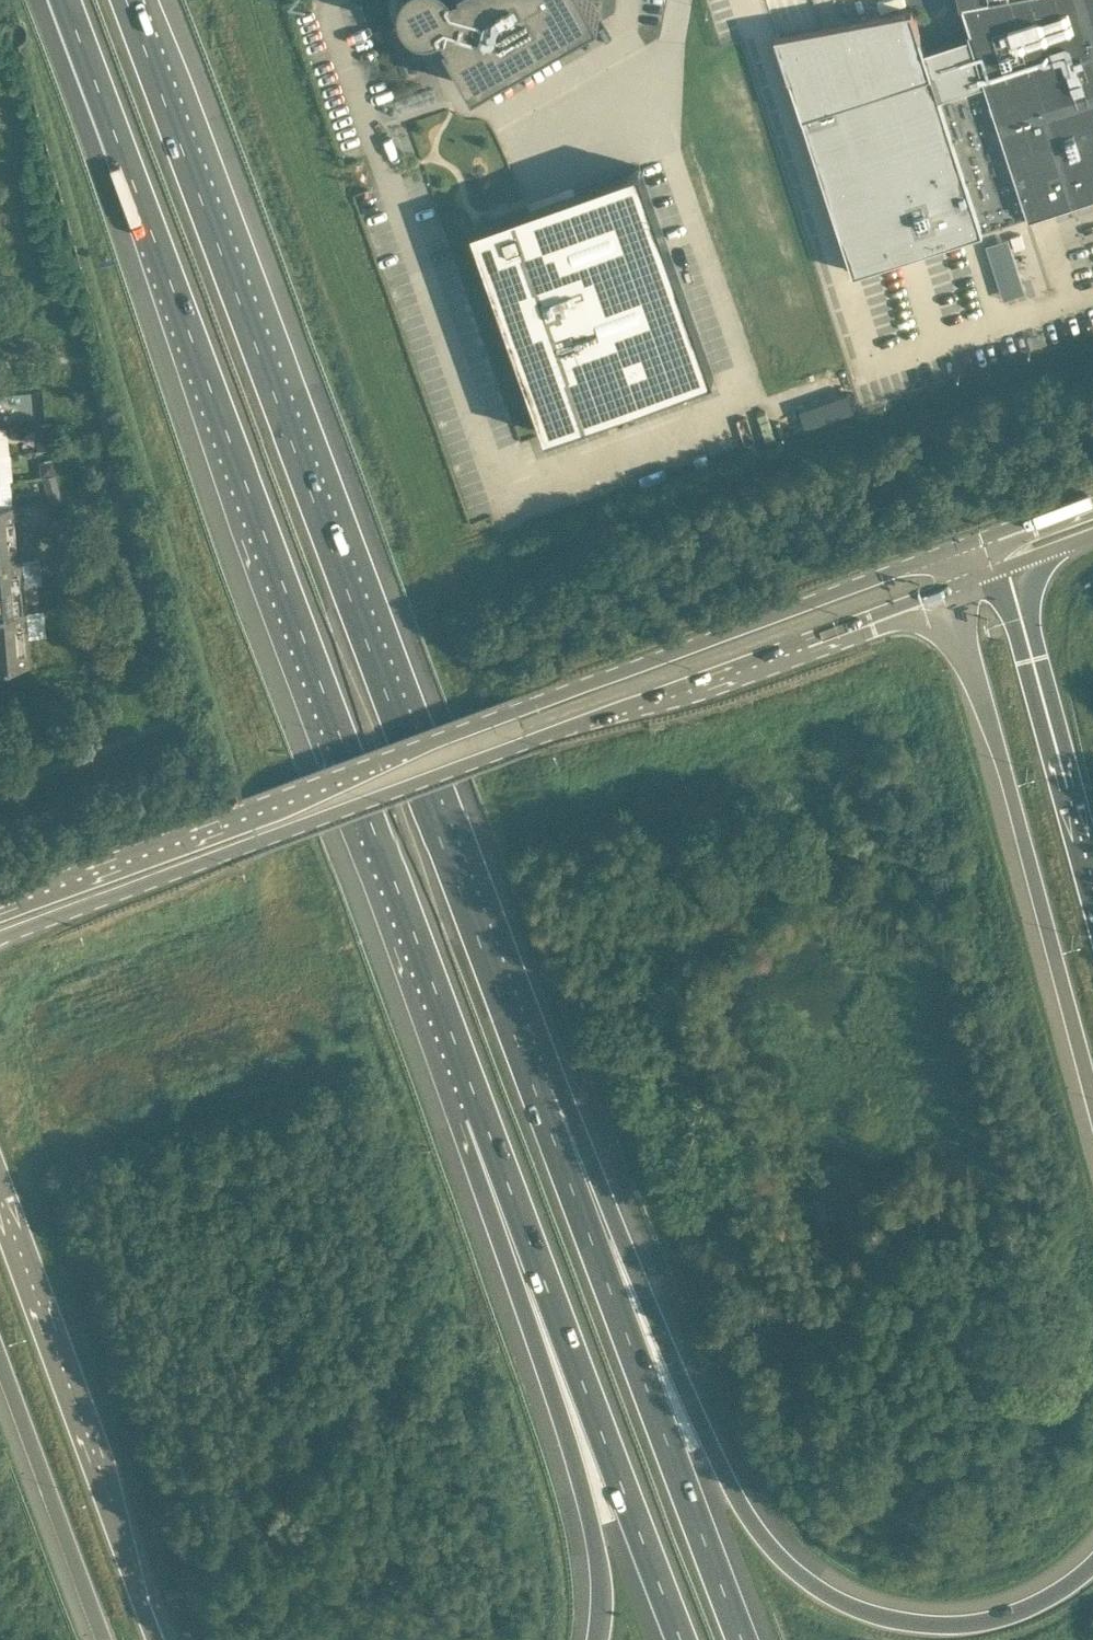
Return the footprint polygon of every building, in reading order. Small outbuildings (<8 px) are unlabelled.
[(390,2),(390,8),(392,14),(395,19),(398,24),(402,29),(407,33),(412,36),(417,38),(423,39),(429,40),(435,39),(441,38),(446,35),(474,85),(601,13),(594,0),(390,0),(390,2)] [(1026,204),(1029,213),(1092,192),(1092,0),(960,0),(960,2),(963,1),(971,26),(969,27),(970,31),(925,46),(912,6),(870,14),(871,18),(851,25),(850,23),(839,27),(839,28),(828,32),(828,31),(819,33),(819,35),(810,38),(809,36),(801,39),(801,40),(792,43),(791,42),(780,46),(790,76),(791,75),(854,270),(983,228),(983,227),(1023,214),(1020,206),(1026,204)] [(475,220),(546,427),(712,371),(641,163),(475,220)] [(1010,234),(988,240),(1005,295),(1027,289),(1010,234)] [(806,424),(856,405),(850,387),(799,406),(806,424)] [(52,420),(51,420),(43,421),(45,436),(54,435),(52,420)] [(11,476),(9,423),(0,424),(0,476),(11,476)] [(42,473),(54,471),(52,459),(44,460),(40,465),(42,473)] [(48,502),(49,515),(50,526),(64,525),(63,514),(61,514),(60,501),(48,502)] [(19,531),(16,504),(0,505),(0,532),(19,531)] [(0,532),(0,558),(21,557),(19,531),(0,532)] [(0,558),(0,585),(23,583),(21,557),(0,558)] [(25,609),(23,583),(0,585),(0,611),(25,609)] [(0,611),(0,638),(27,635),(25,609),(0,611)] [(0,638),(0,665),(30,662),(27,635),(0,638)] [(85,656),(77,667),(85,672),(92,662),(85,656)]
